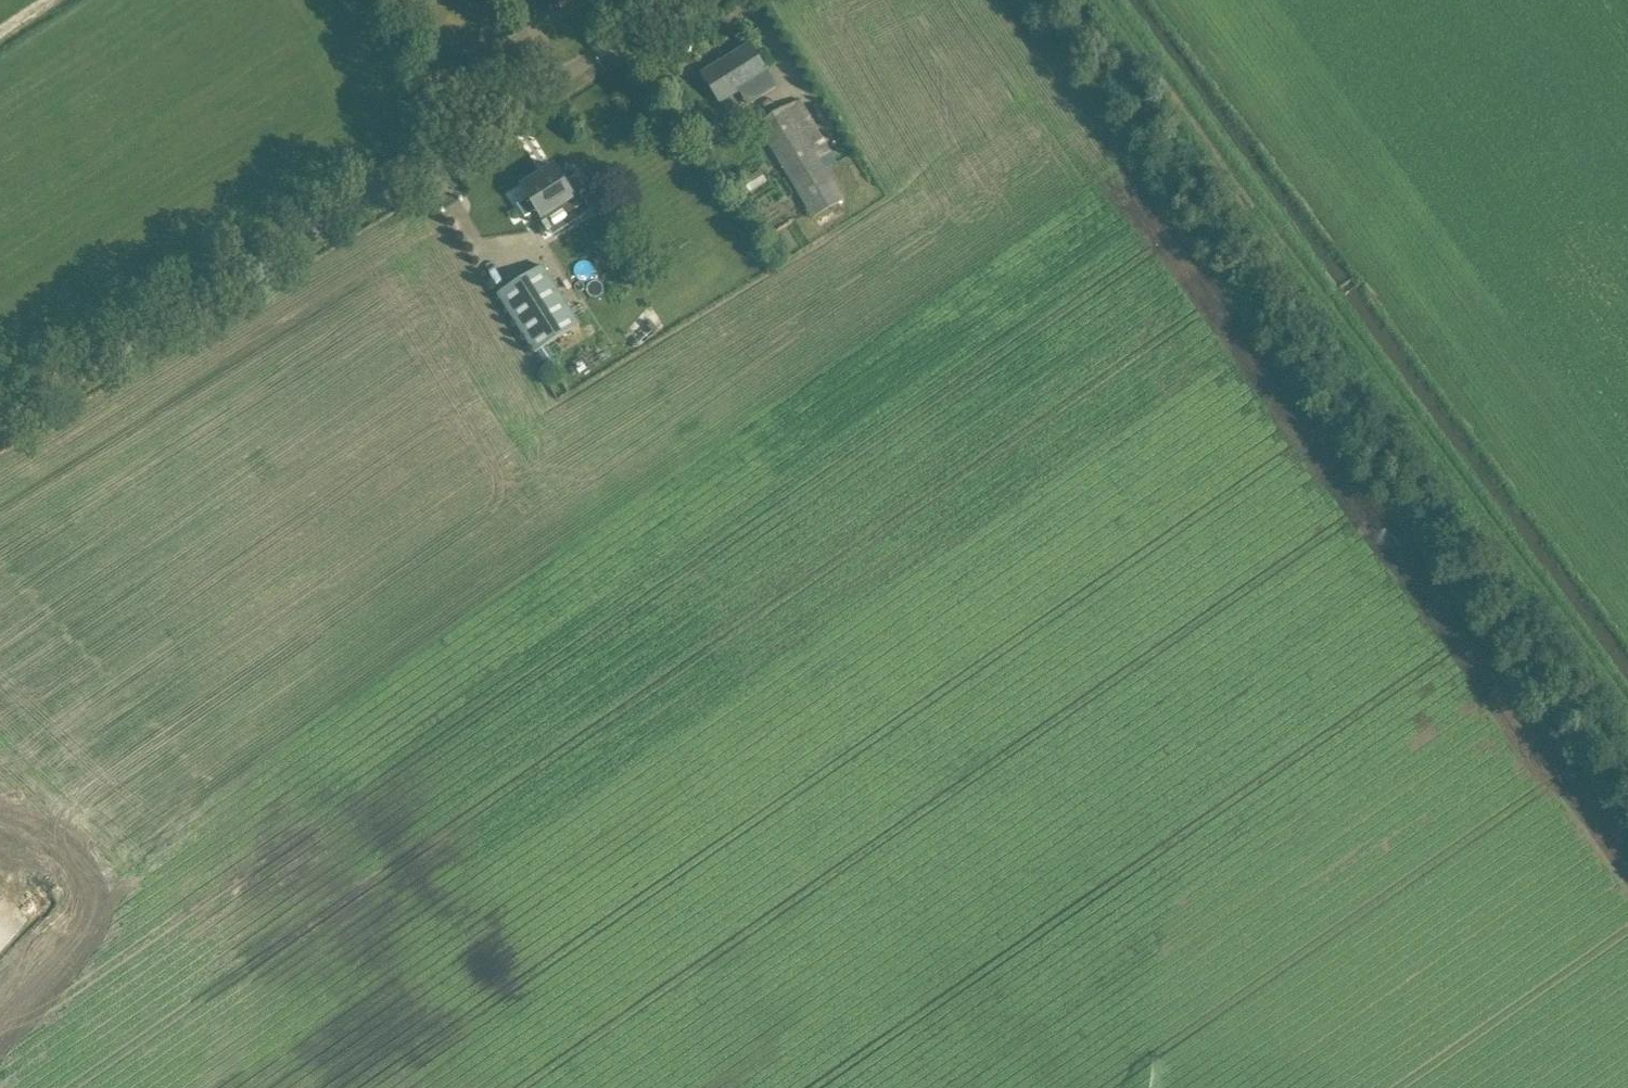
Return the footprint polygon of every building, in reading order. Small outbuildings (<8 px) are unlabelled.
[(778,87),(763,63),(751,45),(704,74),(721,103),(741,90),(750,104),(778,87)] [(832,154),(816,127),(800,100),(759,125),(815,218),(845,200),(821,161),(832,154)] [(537,206),(543,217),(565,203),(579,226),(595,216),(578,188),(572,192),(556,168),(525,187),(537,206)] [(536,352),(580,324),(543,266),(499,293),(536,352)] [(551,350),(548,345),(539,351),(542,356),(548,365),(557,359),(551,350)]
